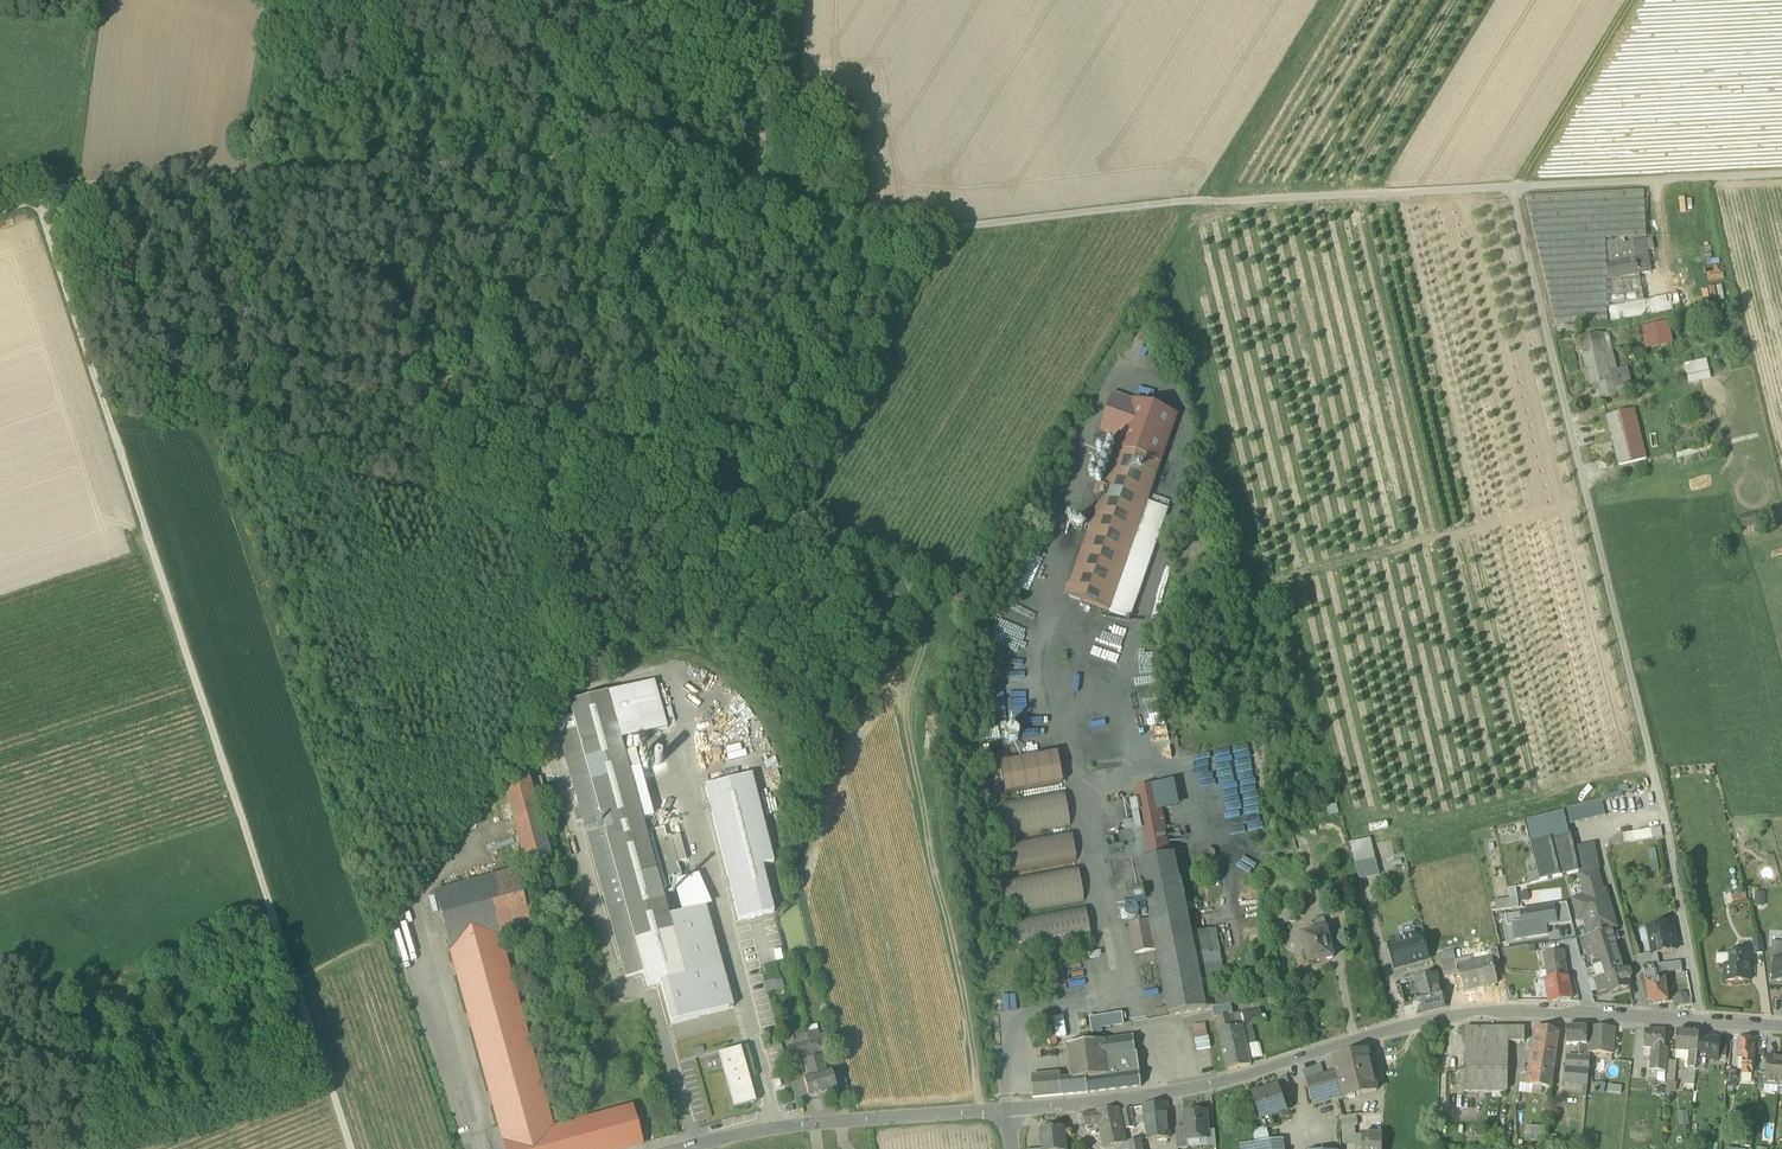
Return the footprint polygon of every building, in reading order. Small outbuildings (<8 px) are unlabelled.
[(1639,275),(1609,280),(1606,265),(1605,242),(1604,240),(1646,238),(1644,192),(1525,197),(1555,326),(1608,323),(1607,308),(1608,307),(1639,302),(1644,302),(1644,301),(1643,295),(1639,276),(1639,275)] [(1606,265),(1609,280),(1639,275),(1639,276),(1640,276),(1640,275),(1651,273),(1647,251),(1654,250),(1652,240),(1620,245),(1619,240),(1605,242),(1606,265)] [(1644,302),(1639,302),(1608,307),(1610,318),(1641,312),(1680,304),(1678,293),(1677,294),(1644,301),(1644,302)] [(1647,349),(1673,344),(1669,323),(1643,329),(1647,349)] [(1599,385),(1603,400),(1617,396),(1615,389),(1632,385),(1628,368),(1610,373),(1605,354),(1607,353),(1603,335),(1579,341),(1586,371),(1588,370),(1590,377),(1588,378),(1590,387),(1599,385)] [(1711,378),(1706,360),(1686,364),(1690,383),(1711,378)] [(1100,431),(1121,439),(1135,400),(1114,393),(1100,431)] [(1066,597),(1110,612),(1147,503),(1178,415),(1135,400),(1121,439),(1066,597)] [(1608,416),(1620,465),(1647,458),(1635,409),(1608,416)] [(1168,510),(1147,503),(1110,612),(1130,619),(1168,510)] [(654,682),(607,695),(620,742),(667,729),(654,682)] [(620,742),(607,695),(570,705),(576,729),(582,751),(589,774),(617,877),(644,973),(648,987),(660,983),(685,976),(669,917),(662,889),(659,882),(649,842),(646,833),(643,823),(643,821),(628,771),(626,763),(624,755),(621,745),(620,742)] [(559,734),(565,756),(582,751),(576,729),(559,734)] [(589,774),(582,751),(565,756),(571,779),(589,774)] [(635,752),(627,754),(624,755),(626,763),(637,760),(635,752)] [(1056,754),(999,764),(1005,794),(1062,784),(1056,754)] [(638,757),(643,773),(648,772),(644,755),(638,757)] [(653,761),(653,763),(654,765),(656,766),(658,766),(660,765),(661,764),(661,761),(660,759),(659,758),(656,758),(654,759),(653,761)] [(639,768),(637,760),(626,763),(628,771),(639,768)] [(653,818),(639,768),(628,771),(643,821),(653,818)] [(583,821),(600,882),(617,877),(589,774),(571,779),(579,808),(583,821)] [(705,787),(739,922),(774,913),(762,866),(773,863),(751,775),(705,787)] [(504,787),(526,866),(549,859),(528,781),(504,787)] [(1139,862),(1170,856),(1156,785),(1134,789),(1142,830),(1119,834),(1122,848),(1134,846),(1137,862),(1139,861),(1139,862)] [(988,805),(995,840),(1070,827),(1063,791),(988,805)] [(1602,800),(1602,802),(1623,797),(1622,793),(1601,798),(1602,800)] [(1602,802),(1602,800),(1562,810),(1563,813),(1566,826),(1567,826),(1605,816),(1602,802)] [(577,823),(583,821),(579,808),(574,810),(577,823)] [(1525,822),(1531,844),(1551,839),(1565,836),(1563,827),(1566,826),(1563,813),(1525,822)] [(643,823),(646,833),(651,832),(648,822),(643,823)] [(1622,834),(1624,844),(1663,837),(1661,827),(1622,834)] [(667,837),(664,828),(651,832),(646,833),(649,842),(667,837)] [(998,845),(1004,875),(1076,862),(1071,831),(998,845)] [(680,834),(671,837),(678,863),(687,861),(680,834)] [(1565,836),(1551,839),(1561,877),(1578,873),(1579,872),(1574,848),(1571,834),(1569,835),(1565,836)] [(1609,847),(1624,844),(1622,834),(1610,840),(1609,847)] [(667,837),(649,842),(659,882),(668,879),(682,876),(678,863),(671,837),(670,836),(667,837)] [(1349,841),(1355,864),(1377,859),(1371,837),(1349,841)] [(1531,844),(1538,873),(1540,882),(1561,877),(1551,839),(1531,844)] [(1578,873),(1579,876),(1580,875),(1596,872),(1599,865),(1595,843),(1574,848),(1579,872),(1578,873)] [(1657,860),(1655,849),(1648,850),(1650,861),(1657,860)] [(1175,855),(1170,856),(1139,862),(1140,867),(1151,920),(1157,950),(1170,1017),(1230,1005),(1225,977),(1215,928),(1192,933),(1181,880),(1180,880),(1175,855)] [(1355,864),(1359,878),(1380,874),(1377,859),(1355,864)] [(1659,873),(1657,860),(1650,861),(1652,874),(1659,873)] [(1002,880),(1009,916),(1084,902),(1077,867),(1002,880)] [(521,869),(514,870),(521,894),(528,892),(521,869)] [(500,1128),(505,1148),(582,1148),(575,1124),(553,1129),(499,935),(530,927),(530,926),(528,918),(521,894),(514,870),(435,893),(500,1128)] [(1580,875),(1582,883),(1598,878),(1596,872),(1580,875)] [(1531,884),(1540,882),(1538,873),(1528,875),(1531,884)] [(673,883),(681,914),(706,907),(711,906),(697,876),(673,883)] [(644,973),(617,877),(600,882),(626,977),(644,973)] [(1582,883),(1586,897),(1603,892),(1599,878),(1598,878),(1582,883)] [(671,887),(668,879),(659,882),(662,889),(671,887)] [(1588,931),(1589,935),(1611,929),(1616,928),(1610,907),(1608,906),(1606,900),(1607,898),(1605,891),(1603,892),(1586,897),(1583,903),(1583,904),(1575,907),(1579,920),(1587,918),(1590,927),(1588,931)] [(1528,892),(1520,893),(1521,902),(1529,902),(1528,892)] [(1766,893),(1755,892),(1754,906),(1765,907),(1766,893)] [(1731,896),(1733,903),(1747,900),(1745,893),(1731,896)] [(1583,903),(1586,897),(1573,900),(1575,907),(1583,904),(1583,903)] [(1517,898),(1510,899),(1511,908),(1518,907),(1517,898)] [(1495,901),(1496,910),(1511,908),(1510,899),(1495,901)] [(1567,903),(1552,904),(1553,908),(1554,908),(1557,923),(1570,921),(1570,923),(1572,923),(1567,903)] [(1293,905),(1274,909),(1278,925),(1296,921),(1293,905)] [(734,1008),(706,907),(681,914),(669,917),(685,976),(660,983),(672,1025),(734,1008)] [(1091,942),(1084,907),(1010,920),(1016,956),(1091,942)] [(1506,927),(1508,940),(1547,934),(1546,927),(1546,925),(1557,923),(1554,908),(1553,908),(1505,916),(1507,927),(1506,927)] [(1266,911),(1270,929),(1278,927),(1278,925),(1274,909),(1266,911)] [(1135,954),(1157,950),(1151,920),(1129,924),(1135,954)] [(1654,952),(1654,953),(1657,952),(1678,948),(1673,924),(1652,929),(1654,937),(1651,938),(1652,942),(1654,952)] [(1310,962),(1310,963),(1333,957),(1332,952),(1335,951),(1332,938),(1329,938),(1327,929),(1322,930),(1321,927),(1306,931),(1306,934),(1303,935),(1306,949),(1302,950),(1306,963),(1310,962)] [(1602,963),(1606,976),(1606,977),(1624,971),(1616,946),(1611,929),(1589,935),(1583,937),(1588,959),(1591,958),(1600,955),(1602,963)] [(1651,938),(1649,929),(1639,932),(1641,944),(1652,942),(1651,938)] [(1402,934),(1404,940),(1416,937),(1414,931),(1402,934)] [(1752,937),(1755,955),(1763,953),(1759,936),(1752,937)] [(1404,940),(1388,944),(1395,968),(1429,959),(1423,938),(1417,939),(1416,937),(1404,940)] [(1543,944),(1544,954),(1560,951),(1563,951),(1561,941),(1559,941),(1543,944)] [(1774,960),(1781,960),(1781,944),(1772,944),(1771,960),(1774,960)] [(1493,960),(1494,965),(1500,964),(1497,950),(1490,951),(1492,960),(1493,960)] [(1544,954),(1547,971),(1548,979),(1567,976),(1563,951),(1560,951),(1544,954)] [(1441,955),(1442,963),(1456,960),(1454,952),(1441,955)] [(1645,967),(1655,966),(1660,965),(1657,952),(1654,953),(1654,952),(1634,957),(1637,968),(1645,967)] [(1716,965),(1724,965),(1729,965),(1729,953),(1716,953),(1716,965)] [(1724,965),(1724,980),(1750,980),(1750,968),(1751,968),(1750,953),(1729,953),(1729,965),(1724,965)] [(1591,958),(1593,966),(1602,963),(1600,955),(1591,958)] [(1470,957),(1456,960),(1457,967),(1460,967),(1472,964),(1470,957)] [(1457,967),(1456,960),(1442,963),(1445,977),(1458,974),(1457,967)] [(1460,967),(1465,991),(1498,984),(1494,965),(1493,960),(1492,960),(1472,964),(1460,967)] [(1774,960),(1773,981),(1781,981),(1781,960),(1774,960)] [(1593,966),(1597,979),(1606,976),(1602,963),(1593,966)] [(1681,963),(1660,965),(1655,966),(1656,974),(1663,973),(1682,971),(1681,963)] [(762,968),(765,982),(779,978),(775,965),(762,968)] [(1647,984),(1657,982),(1656,974),(1655,966),(1645,967),(1647,984)] [(1545,979),(1548,979),(1547,971),(1539,972),(1541,980),(1545,979)] [(1625,971),(1624,971),(1606,977),(1606,976),(1597,979),(1595,979),(1599,991),(1599,992),(1609,989),(1610,992),(1630,987),(1628,981),(1630,980),(1632,978),(1630,973),(1628,972),(1625,973),(1625,971)] [(1663,973),(1656,974),(1657,982),(1664,982),(1663,973)] [(1225,977),(1230,1005),(1240,1002),(1235,975),(1225,977)] [(1417,980),(1425,1011),(1444,1006),(1436,975),(1417,980)] [(1568,975),(1567,976),(1548,979),(1545,979),(1548,1002),(1572,999),(1568,975)] [(779,978),(765,982),(768,993),(784,989),(781,977),(779,978)] [(1591,993),(1599,991),(1595,979),(1588,981),(1591,993)] [(1665,981),(1664,982),(1657,982),(1647,984),(1649,1005),(1668,1002),(1665,981)] [(1688,1005),(1686,992),(1675,994),(1677,1007),(1688,1005)] [(1213,1008),(1215,1018),(1232,1015),(1230,1005),(1213,1008)] [(1154,1010),(1155,1017),(1168,1015),(1166,1008),(1154,1010)] [(1242,1013),(1245,1026),(1252,1024),(1264,1021),(1261,1009),(1242,1013)] [(1240,1013),(1232,1015),(1235,1028),(1243,1026),(1240,1013)] [(1091,1019),(1093,1031),(1124,1025),(1122,1014),(1091,1019)] [(1215,1018),(1227,1071),(1252,1065),(1250,1060),(1247,1045),(1243,1026),(1235,1028),(1232,1015),(1215,1018)] [(1205,1024),(1192,1026),(1195,1039),(1207,1037),(1205,1024)] [(1245,1026),(1243,1026),(1247,1045),(1256,1043),(1252,1024),(1245,1026)] [(1579,1044),(1587,1044),(1587,1027),(1566,1027),(1566,1044),(1579,1044)] [(1589,1052),(1611,1054),(1612,1046),(1613,1046),(1614,1028),(1590,1027),(1589,1052)] [(1466,1093),(1506,1094),(1509,1091),(1509,1044),(1526,1044),(1526,1028),(1465,1029),(1466,1093)] [(806,1032),(809,1042),(820,1039),(818,1029),(806,1032)] [(1535,1052),(1556,1055),(1559,1032),(1538,1029),(1535,1052)] [(1650,1056),(1667,1057),(1668,1050),(1663,1050),(1663,1032),(1644,1031),(1643,1050),(1650,1050),(1650,1056)] [(796,1045),(809,1042),(806,1032),(787,1037),(789,1046),(796,1045)] [(1697,1063),(1697,1055),(1699,1039),(1699,1035),(1677,1032),(1675,1053),(1676,1053),(1688,1054),(1687,1064),(1687,1070),(1696,1071),(1696,1070),(1697,1063)] [(825,1038),(827,1048),(835,1046),(831,1033),(824,1035),(825,1038)] [(1033,1096),(1033,1098),(1088,1093),(1142,1087),(1137,1053),(1136,1053),(1133,1037),(1067,1046),(1071,1079),(1060,1081),(1060,1075),(1032,1077),(1034,1096),(1033,1096)] [(1207,1037),(1195,1039),(1197,1051),(1211,1048),(1209,1037),(1207,1037)] [(809,1042),(796,1045),(799,1056),(802,1055),(820,1050),(827,1048),(825,1038),(820,1039),(809,1042)] [(1707,1040),(1699,1039),(1697,1055),(1706,1056),(1706,1059),(1719,1060),(1719,1057),(1720,1044),(1721,1039),(1707,1038),(1707,1040)] [(1738,1041),(1738,1059),(1743,1059),(1751,1059),(1752,1042),(1738,1041)] [(1256,1043),(1247,1045),(1250,1060),(1263,1057),(1260,1043),(1256,1043)] [(1564,1083),(1584,1085),(1587,1085),(1590,1057),(1588,1057),(1587,1057),(1587,1044),(1579,1044),(1579,1056),(1568,1055),(1564,1083)] [(792,1057),(799,1056),(796,1045),(789,1046),(792,1057)] [(705,1053),(703,1047),(692,1050),(694,1056),(705,1053)] [(733,1109),(756,1103),(740,1048),(718,1055),(733,1109)] [(802,1055),(803,1061),(822,1057),(820,1050),(802,1055)] [(1344,1096),(1345,1099),(1349,1098),(1349,1099),(1355,1097),(1356,1096),(1377,1091),(1367,1052),(1346,1057),(1345,1056),(1339,1057),(1339,1058),(1335,1059),(1338,1071),(1342,1087),(1344,1095),(1344,1096)] [(1542,1088),(1551,1089),(1556,1055),(1535,1052),(1531,1078),(1530,1086),(1534,1086),(1542,1088)] [(1688,1054),(1676,1053),(1676,1059),(1685,1060),(1684,1064),(1687,1064),(1688,1054)] [(1705,1064),(1706,1059),(1706,1056),(1697,1055),(1697,1063),(1704,1064),(1705,1064)] [(1658,1077),(1661,1077),(1661,1073),(1665,1073),(1667,1057),(1650,1056),(1649,1072),(1658,1073),(1658,1077)] [(1765,1084),(1778,1085),(1780,1058),(1767,1056),(1766,1074),(1765,1084)] [(804,1080),(809,1099),(814,1098),(836,1092),(831,1073),(827,1074),(822,1057),(803,1061),(808,1079),(804,1080)] [(1751,1059),(1743,1059),(1742,1067),(1742,1074),(1750,1075),(1751,1059)] [(1666,1092),(1676,1093),(1677,1085),(1674,1085),(1676,1061),(1669,1060),(1667,1084),(1666,1092)] [(718,1069),(716,1061),(706,1064),(708,1071),(718,1069)] [(1303,1071),(1306,1080),(1324,1075),(1321,1065),(1303,1071)] [(831,1073),(836,1092),(846,1089),(841,1070),(831,1073)] [(1684,1085),(1695,1086),(1696,1071),(1687,1070),(1686,1077),(1685,1077),(1684,1085)] [(1728,1086),(1736,1087),(1737,1071),(1729,1070),(1728,1086)] [(1306,1080),(1313,1105),(1331,1100),(1328,1091),(1342,1087),(1338,1071),(1324,1075),(1306,1080)] [(1757,1089),(1764,1090),(1765,1084),(1766,1074),(1759,1073),(1757,1089)] [(1750,1083),(1750,1075),(1742,1074),(1742,1083),(1750,1083)] [(1278,1085),(1283,1096),(1293,1092),(1286,1076),(1276,1080),(1278,1086),(1278,1085)] [(1521,1085),(1530,1086),(1531,1078),(1523,1077),(1521,1085)] [(791,1084),(796,1103),(809,1099),(804,1080),(791,1084)] [(1597,1090),(1604,1092),(1606,1084),(1598,1083),(1597,1090)] [(1765,1084),(1764,1090),(1764,1092),(1777,1093),(1778,1085),(1765,1084)] [(1252,1096),(1262,1119),(1287,1108),(1283,1096),(1278,1085),(1278,1086),(1252,1096)] [(1520,1092),(1533,1093),(1534,1086),(1530,1086),(1521,1085),(1520,1092)] [(1622,1086),(1609,1085),(1608,1092),(1621,1093),(1622,1086)] [(1534,1086),(1533,1093),(1541,1095),(1542,1088),(1534,1086)] [(1337,1097),(1344,1095),(1342,1087),(1328,1091),(1331,1100),(1337,1098),(1337,1097)] [(1143,1106),(1147,1139),(1170,1138),(1168,1104),(1143,1106)] [(584,1121),(592,1148),(625,1148),(642,1144),(632,1108),(584,1121)] [(1123,1111),(1126,1129),(1134,1128),(1131,1110),(1123,1111)] [(1690,1125),(1688,1110),(1677,1112),(1679,1126),(1690,1125)] [(1099,1125),(1104,1148),(1115,1146),(1127,1143),(1119,1111),(1097,1112),(1097,1113),(1083,1114),(1084,1127),(1099,1125)] [(1185,1126),(1186,1137),(1208,1136),(1208,1130),(1206,1112),(1184,1114),(1185,1126)] [(1341,1118),(1342,1128),(1355,1126),(1358,1126),(1357,1116),(1341,1118)] [(584,1121),(575,1124),(582,1148),(592,1148),(584,1121)] [(1176,1127),(1178,1148),(1188,1148),(1187,1140),(1186,1137),(1185,1126),(1176,1127)] [(1356,1135),(1355,1126),(1342,1128),(1343,1136),(1356,1135)] [(1065,1127),(1041,1129),(1043,1148),(1067,1148),(1065,1127)] [(1525,1140),(1544,1141),(1545,1128),(1525,1127),(1525,1140)] [(500,1128),(488,1131),(487,1134),(488,1140),(491,1142),(493,1148),(505,1148),(500,1128)] [(1254,1130),(1256,1143),(1259,1142),(1269,1141),(1265,1129),(1254,1130)] [(1215,1130),(1208,1130),(1208,1136),(1209,1139),(1209,1146),(1216,1145),(1215,1130)] [(1484,1134),(1485,1144),(1498,1143),(1498,1133),(1484,1134)] [(1598,1135),(1591,1135),(1590,1143),(1598,1144),(1598,1135)] [(1362,1148),(1382,1148),(1382,1136),(1362,1136),(1362,1148)] [(1209,1146),(1209,1139),(1187,1140),(1188,1148),(1209,1146)] [(1130,1148),(1141,1148),(1139,1140),(1129,1142),(1130,1148)] [(1269,1141),(1259,1142),(1256,1143),(1241,1144),(1241,1148),(1283,1148),(1282,1140),(1269,1141)]
